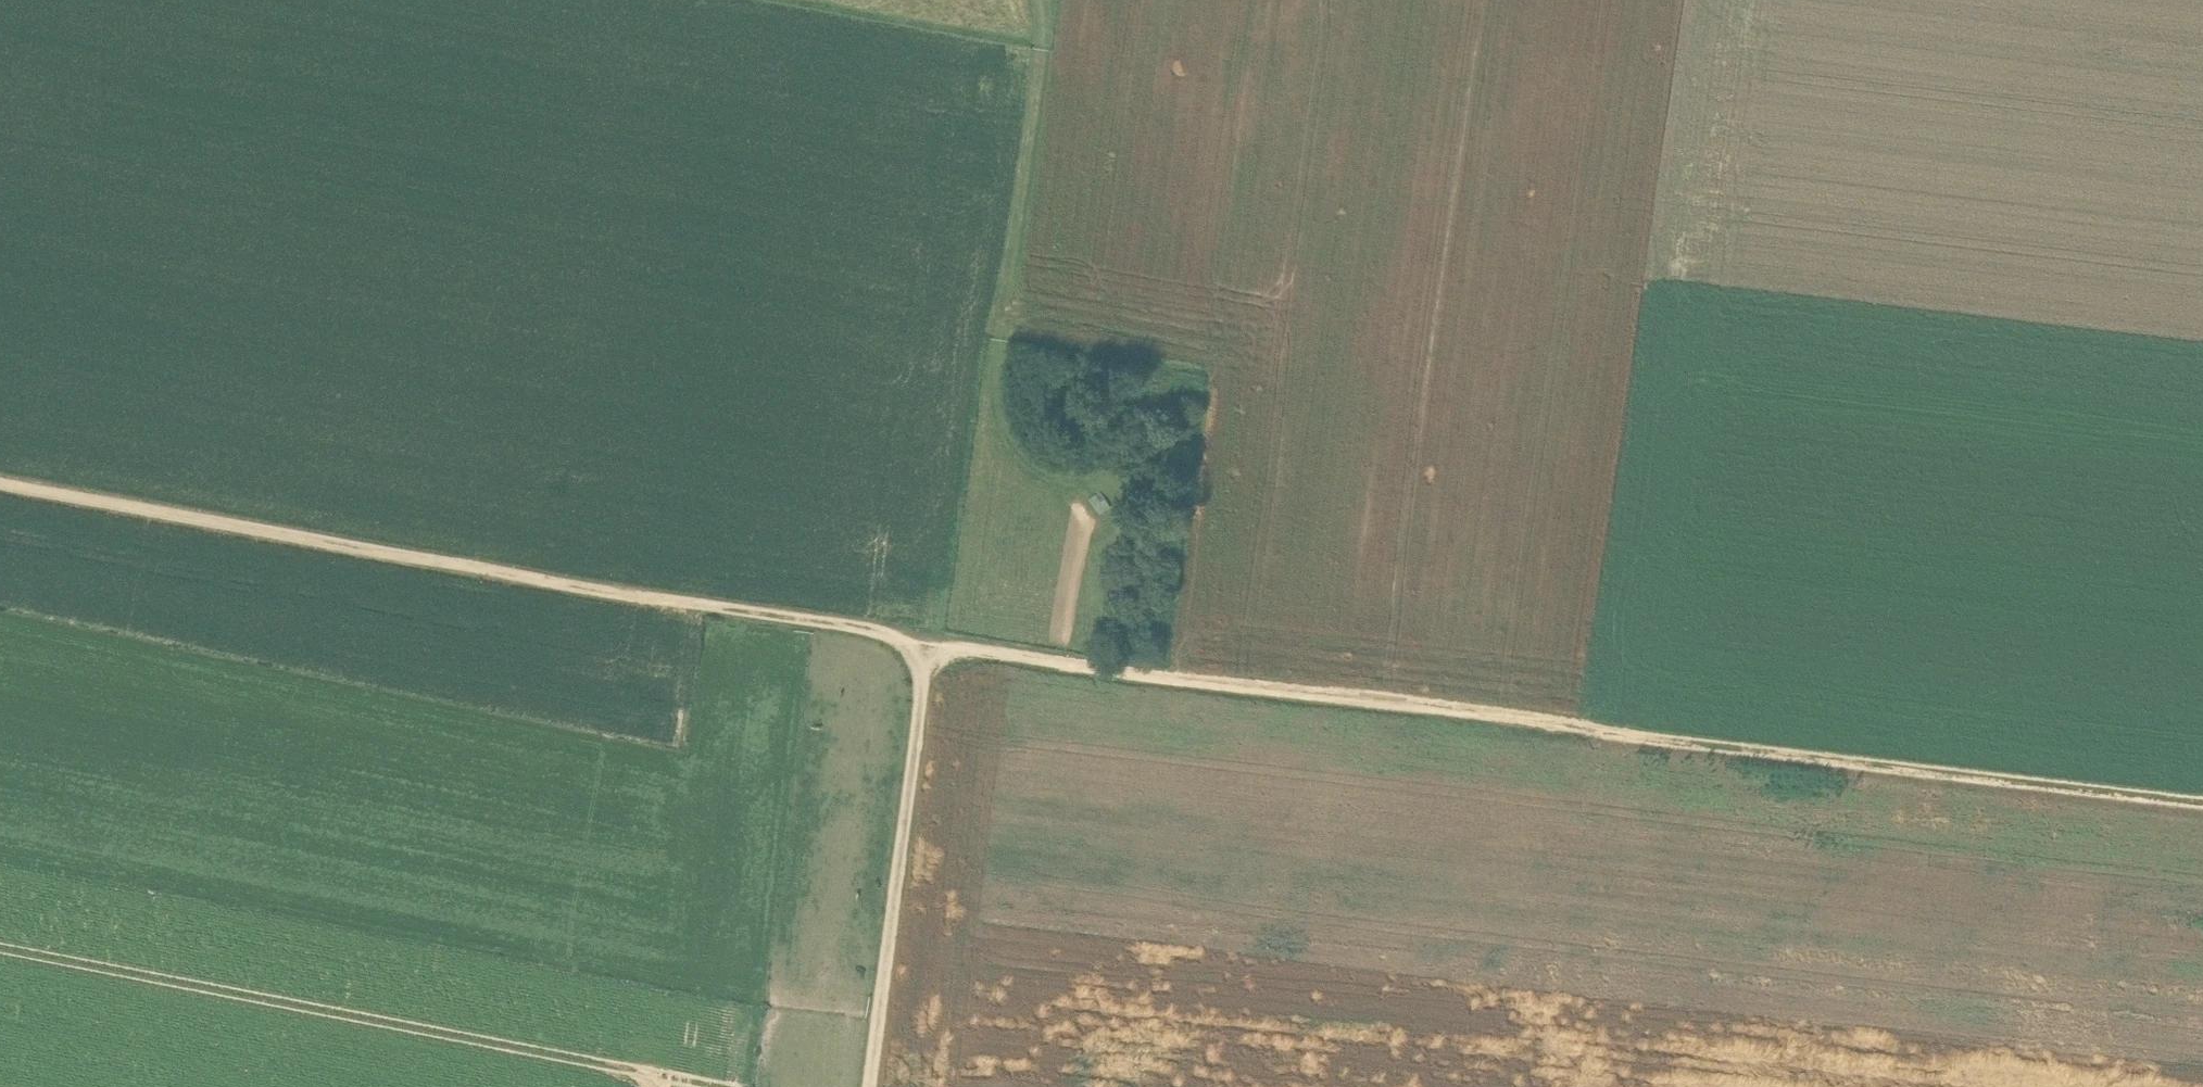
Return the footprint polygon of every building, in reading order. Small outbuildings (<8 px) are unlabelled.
[(1099,487),(1086,487),(1086,496),(1099,496),(1099,487)]
